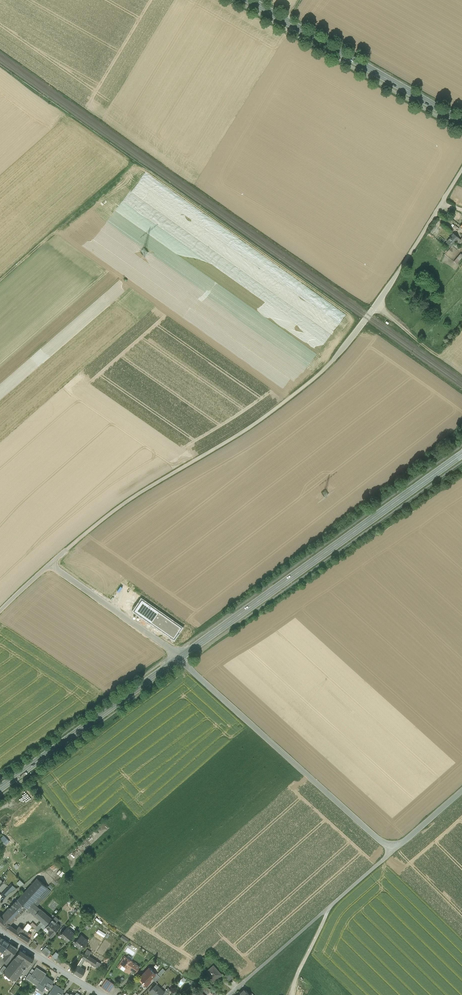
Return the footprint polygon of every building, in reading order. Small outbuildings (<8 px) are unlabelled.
[(436,222),(430,232),(433,234),(439,224),(436,222)] [(454,233),(446,242),(451,246),(455,242),(459,238),(454,233)] [(457,265),(461,260),(461,255),(461,254),(460,254),(453,262),(457,265)] [(0,839),(6,844),(9,840),(3,835),(0,839)] [(17,899),(26,908),(41,921),(47,926),(52,919),(37,906),(51,890),(37,878),(17,899)] [(9,887),(3,894),(5,897),(9,892),(13,890),(9,887)] [(6,912),(15,919),(26,908),(17,899),(6,912)] [(1,916),(10,924),(15,919),(6,912),(1,916)] [(6,928),(10,924),(1,916),(0,915),(0,923),(6,928)] [(56,922),(52,919),(47,926),(43,930),(48,933),(51,935),(53,933),(60,926),(56,922)] [(47,926),(41,921),(37,927),(35,929),(38,931),(40,929),(42,931),(43,930),(47,926)] [(20,932),(27,937),(29,933),(28,932),(32,926),(31,925),(28,923),(23,929),(20,932)] [(6,928),(17,936),(20,932),(23,929),(19,926),(16,929),(10,924),(6,928)] [(66,928),(60,935),(67,941),(73,934),(72,933),(68,929),(66,928)] [(104,937),(106,933),(98,928),(96,932),(104,937)] [(17,936),(27,943),(30,938),(27,937),(20,932),(17,936)] [(81,935),(76,941),(79,944),(78,945),(82,949),(88,941),(81,935)] [(3,939),(0,943),(0,947),(1,948),(5,951),(10,943),(3,939)] [(18,948),(10,943),(5,951),(4,952),(6,954),(3,957),(8,961),(18,948)] [(33,959),(20,950),(17,954),(15,958),(27,966),(28,967),(30,963),(33,959)] [(85,953),(82,958),(84,959),(98,968),(101,963),(85,953)] [(133,962),(125,956),(120,963),(129,969),(129,968),(136,973),(140,967),(133,962)] [(18,977),(27,966),(15,958),(3,973),(15,980),(18,977)] [(73,972),(81,977),(85,970),(80,967),(77,965),(73,972)] [(206,975),(213,983),(222,975),(213,966),(210,969),(211,971),(206,975)] [(41,971),(36,968),(35,970),(31,975),(34,977),(31,981),(38,985),(45,975),(46,974),(41,970),(41,971)] [(155,974),(148,968),(139,977),(143,981),(140,983),(141,984),(142,983),(146,987),(150,982),(151,982),(151,981),(151,980),(150,979),(151,978),(153,979),(158,974),(156,973),(155,974)] [(158,974),(153,979),(155,981),(162,974),(159,972),(158,974)] [(224,977),(228,981),(232,978),(228,973),(224,977)] [(49,978),(45,975),(38,985),(36,987),(43,991),(46,987),(48,989),(51,984),(53,981),(49,978)] [(114,984),(107,979),(102,987),(109,992),(114,984)] [(11,991),(14,994),(19,986),(16,984),(11,991)] [(54,986),(51,991),(48,994),(61,994),(63,993),(64,991),(60,988),(55,984),(54,986)] [(150,991),(154,994),(161,994),(164,992),(156,984),(150,991)] [(204,986),(201,988),(207,994),(212,990),(204,986)]
